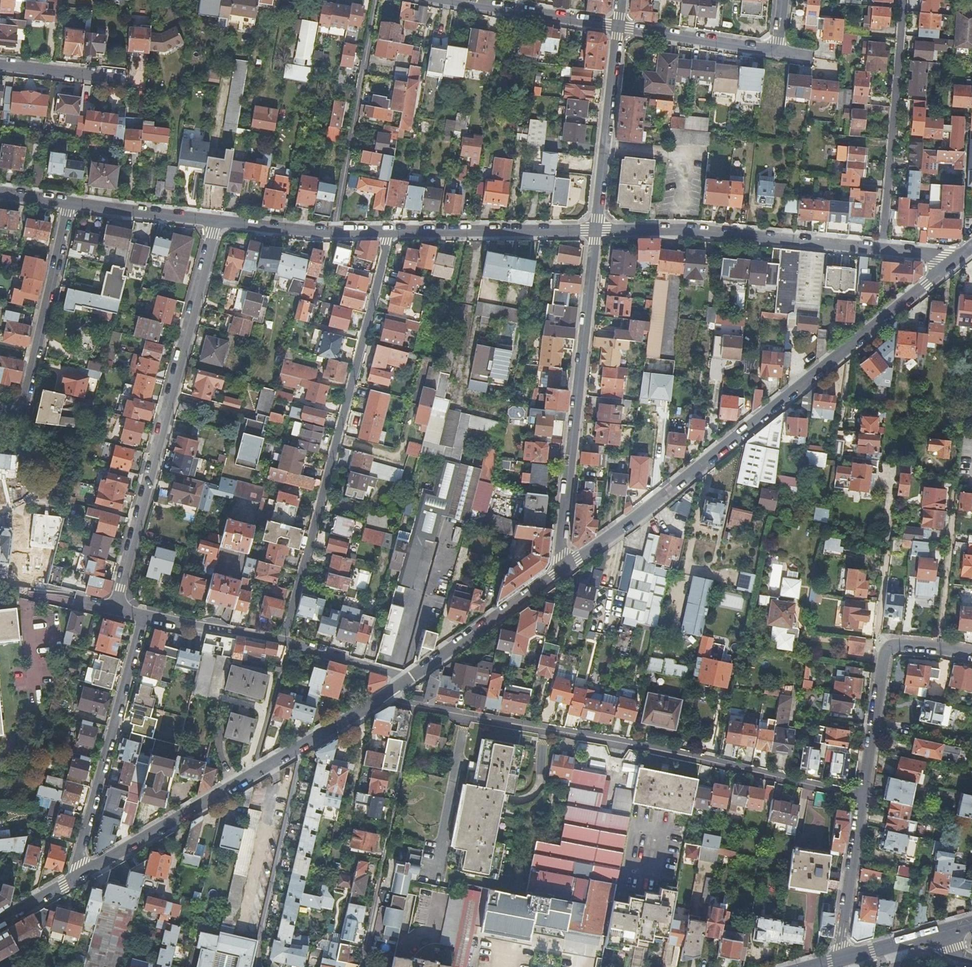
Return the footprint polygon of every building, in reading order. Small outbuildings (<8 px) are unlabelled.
[(14,0),(0,0),(0,11),(13,13),(14,0)] [(59,20),(59,19),(61,6),(61,0),(37,0),(36,3),(27,2),(26,17),(34,18),(45,20),(45,19),(52,20),(59,20)] [(220,0),(199,0),(197,14),(217,17),(218,16),(220,0)] [(229,13),(232,0),(220,0),(218,16),(229,17),(229,13)] [(229,13),(255,17),(256,15),(258,3),(259,0),(232,0),(229,13)] [(272,5),(270,11),(278,12),(280,0),(273,0),(272,5)] [(310,21),(317,22),(319,22),(322,1),(314,0),(310,21)] [(611,0),(587,0),(585,10),(605,13),(610,9),(611,0)] [(629,12),(634,18),(657,22),(659,0),(654,0),(654,2),(653,2),(652,12),(650,11),(651,4),(648,4),(648,0),(631,0),(629,12)] [(680,14),(696,15),(698,0),(682,0),(680,14)] [(696,15),(714,17),(716,0),(698,0),(696,15)] [(763,0),(741,0),(740,14),(760,16),(762,1),(763,1),(763,0)] [(816,26),(818,0),(807,0),(804,24),(816,26)] [(920,12),(937,13),(938,0),(942,0),(921,0),(920,12)] [(332,3),(322,1),(319,22),(318,30),(327,32),(328,25),(332,3)] [(406,2),(402,1),(399,19),(405,20),(412,21),(414,10),(409,9),(410,5),(408,5),(409,2),(406,2)] [(351,6),(332,3),(328,25),(347,28),(348,23),(351,6)] [(351,6),(348,23),(360,26),(364,5),(351,3),(351,6)] [(870,15),(869,27),(880,28),(880,25),(889,26),(890,7),(869,5),(868,15),(870,15)] [(424,24),(427,7),(420,6),(419,11),(414,10),(412,21),(417,22),(424,24)] [(953,57),(970,58),(970,47),(971,47),(971,12),(956,11),(955,15),(954,38),(953,48),(953,57)] [(937,13),(920,12),(918,26),(937,28),(939,13),(937,13)] [(24,38),(25,20),(20,19),(0,17),(0,20),(0,44),(3,44),(15,45),(16,38),(24,38)] [(295,18),(292,31),(300,32),(302,19),(295,18)] [(823,38),(842,40),(842,39),(843,32),(843,24),(844,20),(825,18),(823,38)] [(286,64),(285,72),(284,77),(286,77),(308,82),(312,60),(310,59),(317,22),(310,21),(302,19),(300,32),(294,63),(291,62),(291,65),(286,64)] [(416,30),(417,22),(412,21),(405,20),(404,28),(416,30)] [(382,22),(379,38),(379,39),(388,40),(400,42),(400,40),(398,39),(400,26),(382,22)] [(816,26),(804,24),(804,32),(815,33),(816,26)] [(843,32),(857,34),(869,35),(869,27),(843,24),(843,32)] [(150,31),(149,49),(163,51),(182,42),(174,25),(160,32),(150,31)] [(557,52),(560,28),(544,25),(541,50),(557,52)] [(498,33),(470,28),(467,49),(464,66),(493,71),(498,33)] [(128,50),(148,52),(149,49),(150,31),(150,30),(128,29),(128,40),(128,50)] [(71,53),(82,55),(85,32),(67,30),(64,52),(71,53)] [(585,56),(584,68),(591,68),(604,70),(605,56),(607,39),(602,33),(587,31),(585,41),(587,44),(587,45),(585,45),(585,49),(582,48),(581,56),(585,56)] [(841,52),(851,53),(852,40),(855,40),(856,41),(857,34),(843,32),(842,39),(842,40),(841,52)] [(103,54),(105,45),(106,36),(98,35),(98,34),(87,33),(85,54),(95,55),(95,53),(103,54)] [(521,36),(519,53),(538,55),(540,38),(521,36)] [(947,38),(933,37),(932,42),(915,40),(914,57),(936,59),(936,52),(932,52),(932,49),(936,49),(946,50),(947,47),(947,38)] [(412,53),(413,50),(413,45),(400,42),(388,40),(379,39),(376,54),(395,58),(396,50),(412,53)] [(865,71),(867,71),(868,71),(884,73),(884,61),(885,51),(883,51),(884,43),(868,41),(868,43),(863,42),(862,51),(867,51),(865,71)] [(355,45),(344,43),(340,64),(351,66),(355,45)] [(442,72),(463,76),(466,52),(467,49),(447,45),(447,46),(446,49),(442,72)] [(427,70),(442,72),(446,49),(438,48),(431,47),(427,70)] [(313,57),(322,59),(323,51),(314,50),(313,57)] [(398,133),(397,137),(402,138),(404,129),(410,130),(421,67),(416,66),(419,51),(413,50),(412,53),(411,61),(410,65),(410,67),(407,82),(402,111),(399,127),(398,133)] [(676,81),(678,60),(678,55),(659,53),(657,73),(643,72),(641,90),(674,93),(676,81)] [(222,63),(234,65),(235,58),(223,56),(222,63)] [(236,131),(237,127),(247,65),(248,60),(235,58),(234,65),(232,76),(224,122),(223,129),(236,131)] [(928,61),(911,59),(910,69),(913,69),(912,80),(909,80),(909,85),(909,89),(908,99),(914,99),(923,100),(924,85),(922,85),(922,81),(927,82),(928,61)] [(690,76),(691,61),(678,60),(676,81),(682,82),(683,76),(690,76)] [(689,78),(713,80),(715,64),(691,61),(690,76),(689,78)] [(712,90),(736,93),(737,89),(739,67),(715,64),(713,80),(712,90)] [(407,82),(410,67),(397,65),(395,79),(396,79),(407,82)] [(589,81),(591,68),(584,68),(573,67),(573,66),(563,65),(561,75),(572,77),(571,82),(589,84),(589,85),(592,85),(592,82),(589,81)] [(737,89),(761,93),(763,70),(739,67),(737,89)] [(343,69),(339,68),(337,84),(346,85),(348,74),(343,73),(343,69)] [(208,82),(219,84),(219,78),(220,74),(220,71),(210,70),(208,82)] [(285,72),(272,70),(271,78),(283,80),(284,77),(285,72)] [(852,98),(852,104),(866,105),(868,105),(869,95),(865,95),(867,71),(865,71),(855,70),(853,88),(853,94),(852,98)] [(808,101),(809,98),(811,80),(811,77),(788,75),(785,99),(808,101)] [(391,109),(402,111),(407,82),(396,79),(393,100),(391,109)] [(971,97),(971,79),(967,79),(966,86),(954,85),(952,105),(961,105),(961,102),(971,102),(971,97)] [(809,98),(837,101),(838,87),(839,82),(811,80),(809,98)] [(589,85),(575,83),(573,99),(588,100),(591,101),(591,95),(592,95),(593,85),(589,85)] [(11,104),(12,92),(13,86),(6,86),(4,103),(5,103),(11,104)] [(851,109),(852,104),(852,98),(853,94),(853,88),(838,87),(837,101),(836,108),(844,109),(851,109)] [(10,111),(46,115),(48,96),(39,95),(39,93),(22,91),(22,93),(12,92),(11,104),(10,111)] [(136,107),(137,99),(135,99),(135,93),(128,93),(128,106),(136,107)] [(65,121),(77,123),(81,97),(57,94),(55,111),(66,112),(65,121)] [(374,94),(372,106),(391,109),(393,100),(386,98),(387,96),(374,94)] [(620,95),(615,140),(639,143),(640,130),(641,124),(644,124),(644,122),(641,121),(644,97),(620,95)] [(588,100),(573,99),(568,98),(565,122),(585,124),(588,100)] [(658,115),(672,117),(673,101),(650,98),(649,103),(657,104),(657,107),(659,108),(658,115)] [(910,133),(909,141),(910,141),(922,142),(922,136),(924,117),(925,100),(923,100),(914,99),(913,104),(911,133),(910,133)] [(2,126),(9,127),(10,111),(11,104),(5,103),(4,110),(5,110),(2,126)] [(340,128),(341,122),(343,113),(344,106),(333,104),(332,107),(329,126),(340,128)] [(371,106),(361,104),(360,114),(390,119),(391,109),(372,106),(371,106)] [(276,120),(277,111),(254,106),(251,125),(274,130),(276,120)] [(864,110),(851,109),(844,109),(844,116),(850,117),(850,127),(860,128),(863,128),(864,110)] [(99,131),(102,113),(87,111),(84,129),(99,131)] [(465,132),(468,114),(456,112),(455,120),(453,130),(460,131),(465,132)] [(685,119),(684,129),(708,131),(709,119),(689,117),(689,113),(686,112),(685,119)] [(124,129),(125,121),(116,120),(117,115),(102,113),(99,131),(124,135),(124,129)] [(963,125),(964,115),(952,115),(951,125),(951,132),(950,150),(962,150),(963,130),(960,130),(960,125),(963,125)] [(140,148),(141,138),(142,130),(132,129),(133,117),(125,116),(125,121),(124,129),(124,135),(124,143),(124,146),(140,148)] [(941,132),(942,124),(942,119),(924,117),(922,136),(940,138),(941,132)] [(453,130),(455,120),(446,118),(444,135),(451,137),(452,137),(453,130)] [(546,120),(530,118),(529,127),(528,134),(527,141),(526,148),(543,150),(546,120)] [(671,128),(684,129),(685,119),(672,118),(671,128)] [(583,142),(585,124),(565,122),(563,139),(583,142)] [(151,126),(151,123),(143,123),(143,125),(142,125),(142,130),(141,138),(167,141),(168,128),(151,126)] [(951,132),(951,125),(942,124),(941,132),(951,132)] [(386,131),(391,132),(398,133),(399,127),(387,125),(386,131)] [(528,134),(529,127),(518,125),(517,132),(528,134)] [(337,141),(340,128),(329,126),(326,139),(337,141)] [(859,136),(860,128),(850,127),(849,135),(859,136)] [(709,145),(710,132),(708,131),(684,129),(671,128),(669,140),(682,142),(709,145)] [(378,133),(375,152),(394,155),(397,137),(398,133),(391,132),(390,135),(378,133)] [(527,141),(528,134),(517,132),(516,140),(527,141)] [(476,156),(480,156),(483,138),(483,137),(463,135),(462,143),(463,143),(461,153),(469,155),(476,156)] [(88,138),(87,146),(97,148),(98,140),(88,138)] [(205,167),(207,156),(209,142),(181,138),(177,163),(205,167)] [(910,141),(908,169),(920,170),(921,159),(921,148),(922,142),(910,141)] [(23,169),(25,147),(2,144),(0,160),(0,166),(23,169)] [(847,160),(864,162),(865,148),(838,146),(837,159),(847,160)] [(231,160),(233,147),(231,147),(231,149),(226,148),(224,158),(207,156),(205,167),(203,183),(212,184),(227,187),(231,160)] [(921,159),(920,170),(920,171),(936,172),(937,160),(939,160),(955,161),(955,167),(963,167),(964,150),(962,150),(950,150),(937,149),(929,149),(921,148),(921,159)] [(83,177),(85,162),(65,160),(66,152),(50,150),(47,172),(64,174),(83,177)] [(381,161),(378,178),(389,180),(389,179),(394,155),(375,152),(371,151),(369,158),(381,161)] [(551,169),(555,170),(584,173),(585,165),(593,166),(594,156),(550,151),(548,164),(548,169),(551,169)] [(259,186),(266,187),(272,153),(264,152),(263,160),(256,158),(255,164),(248,163),(246,177),(260,180),(259,186)] [(646,212),(647,209),(648,209),(653,160),(624,157),(623,159),(621,159),(619,172),(622,172),(620,190),(617,190),(616,203),(619,203),(618,206),(629,207),(628,210),(646,212)] [(482,202),(506,205),(510,182),(513,160),(511,160),(501,158),(500,166),(495,165),(492,180),(485,179),(482,202)] [(240,192),(242,177),(244,162),(231,160),(227,187),(226,190),(233,191),(240,192)] [(841,185),(854,186),(854,177),(863,178),(864,162),(847,160),(845,173),(842,173),(841,185)] [(88,184),(115,188),(118,166),(91,162),(88,184)] [(33,186),(41,187),(44,164),(36,163),(33,186)] [(164,188),(174,189),(177,166),(167,164),(164,188)] [(444,210),(459,213),(467,165),(460,164),(458,180),(461,180),(458,195),(447,193),(444,210)] [(548,169),(548,164),(544,164),(543,173),(523,170),(520,187),(552,191),(554,179),(555,175),(555,170),(551,169),(548,169)] [(920,170),(908,169),(907,181),(904,181),(903,188),(906,189),(906,197),(909,197),(918,198),(918,188),(919,183),(920,171),(920,170)] [(349,187),(358,188),(360,177),(360,175),(352,174),(349,187)] [(314,204),(319,182),(319,178),(301,175),(296,201),(314,204)] [(744,176),(730,175),(729,181),(727,205),(741,207),(744,176)] [(285,193),(288,193),(290,178),(276,176),(273,190),(265,189),(262,206),(282,209),(285,193)] [(374,208),(384,209),(385,204),(389,183),(367,179),(360,177),(358,188),(377,192),(374,208)] [(727,205),(729,181),(705,178),(703,203),(727,205)] [(389,183),(385,204),(403,207),(407,184),(408,182),(389,179),(389,180),(389,183)] [(569,181),(554,179),(552,191),(551,205),(565,207),(567,197),(569,181)] [(774,182),(771,182),(759,181),(758,181),(756,201),(772,203),(773,195),(774,182)] [(155,182),(153,195),(162,196),(163,183),(155,182)] [(314,209),(313,212),(324,214),(329,215),(335,185),(319,182),(314,204),(314,209)] [(787,184),(774,182),(773,195),(786,196),(787,184)] [(962,185),(930,183),(930,189),(929,201),(929,204),(927,226),(927,230),(926,235),(959,236),(960,219),(942,218),(942,212),(951,212),(953,213),(953,210),(960,210),(962,185)] [(407,184),(403,207),(420,209),(420,207),(423,187),(407,184)] [(423,187),(420,207),(437,210),(441,189),(424,186),(423,187)] [(850,201),(874,203),(874,193),(866,192),(858,191),(859,189),(850,188),(850,195),(852,195),(852,200),(850,200),(850,201)] [(799,196),(797,217),(811,218),(813,197),(799,196)] [(909,197),(906,197),(899,196),(897,211),(897,216),(896,223),(915,225),(917,209),(908,209),(909,197)] [(829,198),(813,197),(811,218),(827,219),(829,199),(829,198)] [(797,212),(798,200),(786,198),(784,211),(797,212)] [(873,217),(874,203),(850,201),(829,199),(827,219),(826,232),(848,234),(849,222),(848,222),(848,216),(873,217)] [(921,201),(917,200),(917,209),(915,225),(927,226),(929,204),(929,201),(923,200),(923,204),(921,204),(921,201)] [(295,206),(314,209),(314,204),(296,201),(295,206)] [(19,224),(16,223),(17,221),(18,212),(0,209),(0,227),(15,229),(16,227),(18,227),(19,224)] [(50,223),(26,218),(24,231),(32,233),(32,236),(47,239),(50,223)] [(132,231),(105,226),(102,243),(104,244),(104,242),(117,245),(129,248),(130,242),(132,231)] [(77,230),(73,248),(82,250),(85,250),(84,253),(87,254),(88,251),(94,252),(98,234),(77,230)] [(191,239),(172,234),(171,239),(166,257),(162,275),(180,279),(182,272),(188,273),(191,261),(188,260),(185,260),(191,239)] [(166,257),(171,239),(155,235),(150,253),(166,257)] [(193,240),(191,239),(185,260),(188,260),(193,240)] [(656,262),(658,249),(659,239),(636,239),(636,259),(649,259),(649,261),(656,262)] [(262,243),(250,240),(247,251),(243,265),(245,265),(247,260),(247,257),(250,258),(258,260),(262,244),(262,243)] [(370,271),(378,244),(375,240),(358,240),(355,252),(358,252),(357,256),(350,254),(348,258),(348,259),(347,265),(351,266),(370,271)] [(276,268),(282,247),(282,246),(270,244),(270,242),(263,241),(262,243),(262,244),(262,252),(259,262),(266,263),(268,260),(270,261),(269,266),(276,268)] [(149,247),(130,242),(129,248),(125,267),(124,269),(127,269),(127,271),(130,272),(133,262),(142,264),(141,267),(144,268),(149,247)] [(420,244),(419,249),(415,264),(418,265),(417,267),(422,268),(423,266),(432,268),(435,252),(436,246),(426,244),(426,245),(420,244)] [(578,262),(580,247),(561,244),(558,259),(578,262)] [(129,248),(117,245),(113,264),(125,267),(129,248)] [(336,245),(332,261),(341,264),(343,260),(346,258),(348,259),(348,258),(350,254),(351,250),(351,249),(336,245)] [(73,248),(70,247),(68,255),(80,257),(82,250),(73,248)] [(243,265),(247,251),(230,247),(225,265),(226,265),(223,277),(232,279),(235,266),(242,268),(243,265)] [(276,287),(300,293),(310,254),(300,251),(300,252),(286,249),(287,248),(282,247),(276,268),(273,279),(278,281),(276,287)] [(408,247),(402,270),(413,273),(415,264),(419,249),(415,248),(408,247)] [(824,252),(772,247),(771,263),(778,264),(777,275),(774,312),(787,313),(787,318),(786,330),(796,331),(796,329),(797,316),(816,317),(819,317),(821,292),(821,285),(824,252)] [(310,254),(300,293),(311,296),(315,280),(317,275),(323,251),(312,248),(310,254)] [(511,254),(487,249),(482,275),(506,279),(511,254)] [(644,357),(674,360),(678,318),(682,276),(685,252),(685,250),(682,249),(682,252),(658,249),(656,262),(654,279),(653,294),(652,300),(649,321),(646,342),(644,357)] [(685,252),(682,276),(703,278),(705,263),(702,263),(703,250),(685,249),(685,250),(685,252)] [(635,252),(613,250),(610,272),(632,274),(635,252)] [(435,252),(432,268),(431,272),(451,277),(456,256),(435,252)] [(0,253),(0,268),(14,271),(17,257),(0,253)] [(535,258),(511,254),(506,279),(531,284),(533,269),(535,258)] [(24,276),(42,280),(46,260),(25,255),(21,275),(24,276)] [(867,256),(859,255),(858,267),(866,268),(867,256)] [(745,278),(747,260),(737,259),(736,264),(729,263),(727,276),(745,278)] [(766,262),(749,260),(747,283),(764,284),(766,262)] [(913,260),(905,260),(903,283),(905,288),(911,282),(911,281),(913,260)] [(920,261),(913,260),(911,281),(918,277),(921,274),(920,261)] [(898,263),(881,262),(880,278),(896,280),(898,263)] [(778,264),(771,263),(770,274),(777,275),(778,264)] [(113,264),(112,264),(110,271),(106,271),(101,294),(120,298),(127,271),(127,269),(124,269),(125,267),(113,264)] [(349,272),(345,286),(365,291),(369,277),(369,276),(370,271),(351,266),(349,272)] [(840,267),(827,266),(825,285),(821,285),(821,292),(833,294),(838,294),(840,267)] [(854,268),(840,267),(838,294),(843,295),(843,290),(847,288),(852,288),(854,268)] [(413,273),(402,270),(399,270),(395,286),(410,290),(412,282),(419,283),(421,275),(413,273)] [(559,288),(561,272),(554,271),(553,285),(552,287),(553,287),(559,288)] [(581,273),(564,272),(561,272),(559,288),(553,287),(552,302),(558,303),(564,304),(570,304),(572,290),(579,290),(581,273)] [(609,274),(607,295),(623,297),(625,286),(631,287),(631,281),(625,280),(626,276),(609,274)] [(15,287),(11,302),(13,303),(21,304),(23,296),(38,299),(39,293),(42,280),(24,276),(22,289),(15,287)] [(876,282),(861,281),(859,301),(875,302),(876,282)] [(238,282),(237,287),(238,287),(250,290),(251,285),(238,282)] [(365,291),(345,286),(341,303),(361,308),(365,291)] [(410,290),(395,286),(393,286),(390,295),(391,296),(388,309),(402,312),(403,310),(404,305),(409,306),(413,291),(410,290)] [(120,298),(101,294),(67,287),(63,310),(74,312),(75,306),(81,307),(82,306),(116,313),(117,310),(120,298)] [(262,323),(269,295),(250,290),(238,287),(233,308),(235,308),(234,315),(252,320),(262,323)] [(424,300),(426,294),(418,292),(416,298),(424,300)] [(168,323),(175,299),(159,295),(152,319),(161,321),(168,323)] [(300,295),(294,317),(306,320),(308,312),(310,313),(312,311),(314,302),(307,301),(308,297),(305,296),(300,295)] [(627,315),(629,297),(623,297),(607,295),(605,313),(627,315)] [(971,325),(971,296),(958,295),(955,323),(971,325)] [(848,301),(837,300),(835,319),(852,320),(854,298),(848,297),(848,301)] [(502,304),(477,300),(475,312),(481,314),(500,317),(502,304)] [(933,321),(942,323),(945,303),(930,301),(928,318),(934,319),(933,321)] [(573,337),(575,327),(549,324),(550,320),(549,319),(551,302),(547,302),(547,303),(543,333),(573,337)] [(346,306),(332,303),(330,310),(332,311),(329,324),(346,329),(350,314),(351,308),(346,306)] [(520,307),(502,304),(500,317),(517,321),(520,307)] [(575,323),(577,305),(570,304),(564,304),(561,321),(575,323)] [(420,321),(423,308),(415,306),(413,313),(403,310),(402,312),(401,317),(420,321)] [(708,307),(706,321),(714,322),(716,308),(708,307)] [(402,312),(388,309),(387,313),(388,313),(396,316),(401,317),(402,312)] [(5,330),(29,335),(31,330),(32,326),(21,324),(23,318),(19,317),(20,314),(6,311),(4,320),(8,321),(5,330)] [(500,317),(481,314),(480,321),(498,324),(500,317)] [(252,320),(234,315),(232,322),(231,327),(229,327),(228,331),(248,336),(252,320)] [(152,319),(140,316),(135,335),(156,341),(161,321),(152,319)] [(418,329),(420,321),(401,317),(396,316),(395,321),(387,319),(381,338),(401,343),(405,326),(418,329)] [(797,316),(796,329),(804,330),(815,331),(816,317),(797,316)] [(887,338),(895,339),(896,330),(897,325),(898,318),(889,326),(887,338)] [(627,340),(639,341),(641,320),(630,319),(628,330),(614,329),(613,338),(627,340)] [(498,324),(480,321),(477,343),(495,346),(498,324)] [(940,342),(942,323),(933,321),(928,321),(926,334),(925,340),(940,342)] [(326,330),(322,329),(316,354),(329,357),(339,359),(341,350),(340,350),(344,335),(326,330)] [(3,340),(27,345),(29,335),(5,330),(3,340)] [(924,353),(924,350),(925,340),(926,334),(904,331),(896,330),(895,339),(893,354),(911,357),(914,357),(915,352),(924,353)] [(817,331),(815,360),(825,352),(827,332),(817,331)] [(572,347),(573,337),(543,333),(538,364),(559,366),(560,355),(562,355),(563,346),(572,347)] [(713,334),(711,354),(740,357),(740,354),(742,337),(713,334)] [(207,336),(201,359),(222,364),(228,341),(207,336)] [(615,366),(617,366),(619,353),(626,354),(627,340),(613,338),(593,336),(592,345),(602,347),(605,347),(604,352),(602,351),(601,365),(615,366)] [(446,340),(441,360),(440,368),(439,370),(450,373),(456,342),(446,340)] [(142,355),(159,360),(162,346),(145,341),(142,355)] [(495,346),(477,343),(468,383),(474,385),(472,391),(485,394),(487,382),(489,374),(507,378),(512,349),(495,346)] [(408,351),(380,344),(378,351),(375,351),(372,362),(374,363),(373,367),(371,366),(368,378),(387,383),(390,371),(383,370),(386,361),(404,366),(408,351)] [(116,348),(108,346),(105,357),(113,359),(116,348)] [(291,361),(294,348),(287,346),(280,372),(302,377),(306,378),(314,380),(317,368),(291,361)] [(791,351),(784,350),(782,367),(787,367),(789,365),(791,351)] [(781,358),(775,357),(776,352),(762,351),(760,375),(780,376),(781,358)] [(860,363),(871,378),(886,366),(875,351),(866,358),(865,355),(859,359),(861,361),(860,363)] [(134,353),(130,370),(139,372),(154,377),(159,360),(142,355),(136,354),(134,353)] [(740,354),(740,357),(739,366),(755,368),(756,355),(740,354)] [(22,370),(24,361),(0,356),(0,366),(22,370)] [(341,380),(346,361),(340,359),(339,359),(329,357),(327,364),(324,364),(323,368),(324,369),(322,375),(341,380)] [(673,367),(674,360),(644,357),(642,369),(642,371),(673,375),(673,367)] [(92,369),(94,362),(88,360),(86,368),(92,369)] [(903,361),(903,369),(914,369),(914,361),(903,361)] [(101,371),(103,364),(94,362),(92,369),(95,370),(101,371)] [(559,366),(538,364),(538,369),(549,370),(547,386),(558,387),(560,366),(559,366)] [(86,368),(75,365),(73,373),(64,371),(62,382),(65,383),(63,392),(82,396),(87,376),(93,378),(95,370),(92,369),(86,368)] [(0,366),(0,375),(1,375),(0,379),(0,382),(9,384),(10,379),(19,381),(22,370),(0,366)] [(625,374),(626,367),(617,366),(615,366),(614,369),(602,367),(600,386),(603,387),(602,397),(611,398),(621,399),(622,388),(621,388),(622,373),(625,374)] [(196,381),(192,395),(209,400),(213,385),(222,387),(225,375),(198,368),(195,381),(196,381)] [(431,406),(425,430),(422,444),(420,452),(431,454),(441,457),(453,410),(448,409),(450,398),(444,397),(450,373),(439,370),(438,378),(435,388),(435,389),(431,406)] [(154,377),(139,372),(133,397),(135,397),(148,401),(154,377)] [(302,377),(280,372),(278,382),(299,388),(302,377)] [(505,385),(507,378),(489,374),(487,382),(505,385)] [(329,384),(314,380),(306,378),(305,382),(309,383),(306,397),(324,402),(329,384)] [(423,385),(419,403),(431,406),(435,389),(435,388),(430,386),(430,387),(423,385)] [(558,387),(547,386),(546,386),(546,390),(545,390),(544,392),(540,391),(539,398),(545,398),(544,407),(553,408),(565,409),(568,388),(558,387)] [(274,396),(276,389),(264,387),(257,412),(269,415),(270,410),(274,396)] [(813,392),(814,387),(803,396),(801,409),(811,410),(813,392)] [(390,393),(371,388),(364,412),(384,417),(390,393)] [(753,388),(751,412),(759,405),(761,389),(753,388)] [(65,394),(42,389),(35,421),(81,426),(83,418),(60,415),(65,394)] [(293,393),(276,389),(274,396),(291,401),(293,393)] [(835,395),(813,392),(811,410),(810,416),(832,419),(835,395)] [(720,394),(718,417),(735,419),(736,415),(738,415),(739,407),(743,404),(743,397),(720,394)] [(224,396),(223,403),(239,407),(241,400),(224,396)] [(488,396),(485,411),(484,414),(497,416),(497,414),(501,399),(488,396)] [(92,407),(94,400),(76,397),(74,404),(92,408),(92,407)] [(148,401),(135,397),(134,402),(128,400),(125,415),(137,419),(138,416),(148,418),(153,402),(148,401)] [(448,409),(453,410),(456,399),(450,398),(448,409)] [(630,400),(621,399),(611,398),(610,405),(599,403),(599,410),(596,411),(596,416),(598,418),(598,419),(619,421),(620,412),(623,413),(624,406),(630,406),(630,400)] [(500,414),(499,421),(504,422),(508,403),(509,401),(503,400),(500,414)] [(431,406),(419,403),(414,422),(423,424),(421,429),(425,430),(431,406)] [(290,416),(322,424),(326,410),(304,404),(303,409),(292,406),(290,416)] [(564,419),(565,409),(553,408),(544,407),(537,406),(530,405),(529,414),(536,415),(534,432),(550,433),(552,417),(564,419)] [(463,406),(462,412),(499,421),(500,414),(497,414),(497,416),(484,414),(485,411),(463,406)] [(521,419),(524,410),(510,406),(507,416),(521,419)] [(877,416),(885,416),(886,411),(862,406),(861,414),(860,414),(858,431),(876,433),(877,416)] [(281,422),(283,414),(270,410),(269,415),(268,419),(281,422)] [(453,410),(441,457),(460,461),(464,441),(468,426),(502,434),(504,422),(499,421),(462,412),(453,410)] [(265,432),(268,419),(269,415),(257,412),(255,420),(246,417),(243,432),(234,463),(255,469),(255,468),(257,462),(263,438),(265,432)] [(377,442),(384,417),(364,412),(358,437),(377,442)] [(782,413),(747,441),(738,482),(757,486),(759,479),(774,482),(775,475),(782,413)] [(804,436),(805,419),(787,417),(785,434),(804,436)] [(126,418),(121,438),(138,442),(143,423),(126,418)] [(688,418),(688,419),(686,437),(702,439),(704,420),(688,418)] [(305,449),(316,452),(318,444),(322,427),(303,422),(295,420),(291,434),(300,436),(299,439),(297,447),(305,449)] [(618,444),(620,424),(596,421),(595,430),(597,430),(596,442),(618,444)] [(468,426),(464,441),(474,443),(486,445),(499,448),(502,434),(468,426)] [(874,459),(880,460),(880,453),(876,452),(877,433),(876,433),(858,431),(856,451),(865,451),(864,458),(874,459)] [(685,434),(667,432),(664,454),(682,456),(685,434)] [(192,455),(193,456),(198,440),(178,435),(174,451),(177,451),(192,455)] [(947,456),(948,439),(929,437),(927,449),(936,450),(936,455),(947,456)] [(547,444),(545,441),(526,439),(523,458),(543,460),(545,459),(547,444)] [(837,454),(841,455),(843,441),(835,440),(833,453),(837,454)] [(420,452),(422,444),(409,441),(406,453),(419,456),(420,452)] [(133,449),(113,443),(112,446),(116,447),(110,466),(127,470),(133,449)] [(305,449),(297,447),(283,443),(281,453),(273,451),(272,458),(279,460),(277,467),(298,473),(300,466),(305,449)] [(820,445),(806,443),(805,450),(818,452),(820,445)] [(590,444),(589,452),(602,454),(603,446),(590,444)] [(355,449),(350,470),(376,476),(399,482),(403,469),(370,460),(372,454),(355,449)] [(805,450),(804,463),(825,466),(827,453),(818,452),(805,450)] [(187,473),(192,455),(177,451),(175,458),(173,463),(172,470),(187,473)] [(605,467),(606,462),(607,454),(602,454),(589,452),(581,451),(579,462),(593,464),(593,466),(605,467)] [(616,463),(617,455),(607,454),(606,462),(616,463)] [(648,458),(630,456),(627,475),(626,487),(632,487),(632,490),(641,491),(642,489),(644,489),(648,458)] [(873,466),(874,459),(864,458),(861,457),(859,457),(852,456),(850,466),(850,468),(848,488),(867,491),(871,465),(873,466)] [(433,489),(423,487),(410,533),(410,534),(425,538),(433,540),(441,514),(446,515),(455,518),(467,521),(471,506),(477,483),(481,466),(469,463),(460,461),(441,457),(433,489)] [(523,460),(516,459),(514,469),(521,469),(523,460)] [(545,482),(547,463),(532,461),(531,474),(522,473),(521,480),(545,482)] [(907,494),(909,474),(910,464),(901,462),(897,493),(907,494)] [(298,473),(277,467),(269,465),(267,476),(313,487),(315,477),(302,474),(301,473),(298,473)] [(125,477),(127,470),(110,466),(104,488),(123,492),(124,487),(125,487),(127,478),(125,477)] [(832,486),(848,488),(850,468),(835,466),(832,486)] [(376,476),(350,470),(345,493),(351,495),(356,496),(363,498),(364,492),(367,481),(372,482),(374,483),(376,476)] [(608,491),(625,493),(626,487),(627,475),(610,473),(608,491)] [(198,506),(204,481),(188,476),(185,485),(173,482),(170,492),(174,493),(172,499),(198,506)] [(790,477),(789,485),(790,485),(800,487),(801,479),(790,477)] [(233,494),(248,498),(252,483),(237,479),(233,494)] [(576,494),(575,502),(591,504),(592,504),(593,496),(594,496),(595,491),(596,486),(592,486),(593,481),(584,480),(583,490),(582,490),(581,494),(576,494)] [(217,490),(219,484),(204,481),(198,506),(198,507),(208,510),(213,488),(217,490)] [(263,491),(264,486),(252,483),(248,498),(260,501),(262,496),(263,491)] [(789,493),(799,495),(800,487),(790,485),(789,493)] [(769,489),(762,488),(758,505),(773,508),(777,488),(769,486),(769,489)] [(924,486),(921,505),(942,507),(944,489),(924,486)] [(123,492),(104,488),(101,502),(120,507),(122,498),(122,497),(123,492)] [(276,500),(296,505),(300,493),(279,488),(277,494),(263,491),(262,496),(274,499),(276,500)] [(527,491),(523,523),(543,525),(546,493),(527,491)] [(593,496),(592,504),(596,505),(598,505),(601,492),(595,491),(594,496),(593,496)] [(683,496),(693,501),(694,495),(687,491),(683,496)] [(961,491),(959,507),(971,509),(971,492),(961,491)] [(257,517),(261,518),(265,502),(272,504),(274,499),(262,496),(260,501),(260,504),(257,517)] [(622,513),(632,507),(628,502),(629,496),(625,496),(622,513)] [(675,512),(689,518),(693,501),(683,496),(679,503),(675,512)] [(414,499),(407,497),(403,512),(410,514),(414,499)] [(725,502),(718,500),(718,499),(706,497),(700,521),(713,524),(713,523),(720,524),(725,502)] [(270,520),(291,525),(293,518),(296,519),(297,514),(294,513),(296,505),(276,500),(273,511),(272,515),(270,520)] [(577,545),(593,534),(596,519),(590,518),(591,504),(575,502),(571,541),(577,545)] [(669,509),(675,512),(679,503),(676,502),(669,509)] [(126,523),(128,517),(88,506),(86,514),(96,517),(97,513),(101,514),(96,531),(113,535),(117,521),(126,523)] [(471,506),(467,521),(512,534),(515,523),(517,523),(517,520),(471,506)] [(747,529),(751,511),(732,507),(728,525),(747,529)] [(944,519),(945,510),(923,507),(922,525),(929,526),(940,527),(940,526),(941,519),(944,519)] [(813,521),(827,523),(829,510),(815,508),(813,521)] [(22,580),(34,580),(39,581),(47,583),(47,582),(52,564),(49,563),(52,552),(61,517),(59,516),(59,515),(32,512),(30,533),(12,532),(12,531),(12,530),(11,530),(11,529),(10,529),(10,528),(2,527),(1,528),(0,528),(0,529),(0,561),(9,562),(9,559),(27,561),(26,567),(24,567),(22,580)] [(335,514),(331,532),(350,537),(355,519),(335,514)] [(252,536),(255,525),(229,518),(230,517),(227,516),(220,543),(220,545),(248,552),(252,536)] [(288,545),(298,548),(303,528),(291,525),(270,520),(266,519),(261,539),(270,541),(274,542),(275,542),(277,537),(280,535),(289,537),(287,545),(288,545)] [(361,520),(356,539),(361,540),(365,528),(366,522),(361,520)] [(515,523),(512,534),(528,536),(529,534),(532,534),(531,544),(526,543),(526,547),(531,548),(531,551),(526,555),(524,552),(515,558),(517,560),(516,560),(517,563),(511,567),(508,567),(507,571),(507,572),(507,573),(502,573),(494,604),(544,569),(549,562),(552,526),(543,525),(523,523),(517,523),(515,523)] [(912,540),(928,541),(929,529),(921,528),(903,526),(903,527),(901,538),(912,540)] [(361,540),(381,545),(393,548),(397,536),(365,528),(361,540)] [(397,536),(393,548),(388,566),(400,569),(410,534),(410,533),(398,529),(397,536)] [(111,537),(93,532),(89,547),(86,546),(84,554),(89,555),(104,559),(105,559),(111,537)] [(746,536),(724,532),(723,537),(745,541),(746,536)] [(660,534),(660,535),(648,533),(642,556),(626,553),(617,589),(627,591),(621,614),(641,619),(656,561),(669,564),(671,558),(678,559),(679,556),(678,556),(682,539),(660,534)] [(330,534),(326,549),(344,554),(348,539),(330,534)] [(410,534),(400,569),(396,583),(411,587),(425,538),(410,534)] [(843,546),(839,545),(840,538),(825,535),(822,553),(841,556),(843,546)] [(911,546),(912,540),(901,538),(892,537),(891,545),(890,552),(901,553),(902,545),(911,546)] [(515,539),(512,538),(507,554),(507,555),(511,555),(515,539)] [(214,567),(217,557),(215,556),(218,544),(200,539),(197,550),(206,552),(204,559),(207,560),(205,565),(214,567)] [(911,546),(908,576),(917,577),(915,594),(933,596),(934,588),(937,589),(938,577),(934,576),(935,559),(926,558),(928,541),(912,540),(911,546)] [(269,562),(280,565),(284,551),(287,552),(288,545),(287,545),(275,542),(274,542),(270,541),(265,561),(269,562)] [(151,555),(145,575),(158,578),(160,568),(169,571),(175,551),(156,546),(153,556),(151,555)] [(595,587),(598,588),(608,548),(597,556),(590,586),(579,584),(573,605),(589,609),(595,587)] [(480,562),(482,554),(470,550),(468,558),(480,562)] [(507,555),(507,554),(494,551),(493,556),(506,560),(507,555)] [(84,554),(82,553),(77,571),(84,572),(90,574),(101,577),(104,567),(102,567),(104,559),(89,555),(84,554)] [(346,575),(350,557),(333,553),(328,571),(346,575)] [(963,554),(961,574),(971,575),(971,555),(963,554)] [(252,558),(247,557),(242,576),(247,578),(252,558)] [(255,576),(275,581),(279,566),(259,561),(255,576)] [(64,567),(52,564),(47,582),(60,586),(64,567)] [(853,595),(866,596),(867,580),(863,580),(865,570),(847,568),(845,589),(854,590),(853,595)] [(350,576),(346,575),(328,571),(327,575),(325,575),(323,582),(325,583),(325,584),(346,589),(350,576)] [(740,571),(736,588),(752,592),(755,574),(740,571)] [(234,607),(241,579),(213,572),(212,574),(211,578),(206,600),(234,607)] [(184,573),(179,592),(200,597),(205,579),(184,573)] [(108,591),(111,580),(101,577),(90,574),(89,577),(88,580),(83,578),(81,583),(87,584),(85,591),(102,595),(108,591)] [(657,575),(646,624),(657,626),(667,578),(657,575)] [(249,578),(247,578),(242,576),(241,579),(234,607),(247,610),(251,591),(246,590),(249,578)] [(701,578),(694,576),(682,630),(701,635),(713,583),(713,580),(707,579),(701,578)] [(768,622),(773,623),(775,623),(773,637),(778,638),(777,640),(777,642),(779,646),(788,647),(791,645),(792,640),(796,641),(798,629),(797,627),(789,625),(793,603),(787,602),(788,594),(797,596),(800,580),(783,577),(781,593),(776,596),(769,595),(768,601),(768,604),(769,606),(769,608),(770,609),(768,622)] [(285,595),(287,588),(267,583),(265,590),(276,593),(285,595)] [(545,634),(557,585),(543,595),(545,597),(542,612),(530,609),(528,606),(518,612),(519,613),(515,632),(511,650),(524,652),(527,636),(534,631),(545,634)] [(816,592),(817,586),(811,585),(809,600),(815,601),(816,592)] [(904,588),(886,586),(886,592),(903,594),(904,588)] [(480,589),(474,588),(472,593),(472,595),(469,606),(482,610),(485,599),(478,597),(480,589)] [(462,619),(465,620),(469,606),(472,595),(472,593),(455,589),(454,590),(447,615),(456,618),(456,620),(462,622),(462,619)] [(478,597),(485,599),(487,591),(480,589),(478,597)] [(886,592),(883,615),(894,617),(894,615),(900,616),(903,594),(886,592)] [(323,598),(302,593),(296,614),(318,619),(323,598)] [(720,606),(740,608),(741,596),(722,594),(720,606)] [(260,614),(269,616),(270,612),(280,615),(284,601),(264,596),(260,614)] [(863,619),(867,619),(868,610),(864,609),(865,600),(845,598),(841,625),(862,627),(863,619)] [(404,606),(391,602),(377,651),(390,655),(404,606)] [(354,639),(359,622),(361,616),(362,610),(342,604),(338,618),(335,626),(339,628),(336,637),(353,641),(354,639)] [(960,606),(958,628),(971,629),(971,607),(960,606)] [(22,640),(21,635),(18,636),(15,607),(0,609),(0,642),(22,640)] [(370,609),(368,618),(374,620),(376,610),(370,609)] [(85,615),(72,611),(67,629),(80,632),(85,615)] [(335,626),(338,618),(321,614),(317,630),(333,634),(335,626)] [(368,618),(361,616),(359,622),(372,625),(374,620),(368,618)] [(100,633),(119,638),(123,624),(104,619),(100,633)] [(372,625),(359,622),(354,639),(368,642),(372,625)] [(166,655),(177,658),(179,649),(163,645),(167,630),(156,628),(150,650),(166,655)] [(432,648),(437,631),(425,628),(416,660),(432,648)] [(496,647),(511,650),(515,632),(500,629),(496,647)] [(180,647),(180,646),(183,634),(175,632),(172,645),(180,647)] [(115,653),(119,638),(100,633),(96,648),(115,653)] [(220,654),(231,657),(236,637),(206,633),(201,651),(210,653),(212,644),(221,646),(220,654)] [(701,635),(694,667),(693,672),(699,674),(697,680),(725,685),(730,662),(720,660),(724,644),(711,641),(712,638),(701,635)] [(863,654),(865,637),(849,635),(848,644),(850,645),(849,652),(863,654)] [(283,656),(285,650),(281,649),(283,644),(266,641),(266,644),(245,640),(245,637),(236,636),(236,637),(231,657),(235,657),(236,652),(242,652),(243,649),(247,649),(246,656),(250,656),(252,650),(283,656)] [(556,655),(558,648),(559,645),(543,641),(540,653),(536,671),(535,672),(551,676),(556,655)] [(175,664),(197,669),(201,651),(180,646),(180,647),(179,649),(177,658),(175,664)] [(88,665),(95,667),(97,658),(99,652),(92,650),(88,665)] [(141,674),(143,675),(158,679),(159,679),(166,655),(150,650),(148,650),(141,674)] [(191,694),(207,698),(217,654),(210,653),(201,651),(197,669),(191,694)] [(303,666),(307,653),(299,651),(295,663),(303,666)] [(100,668),(115,673),(119,658),(99,652),(97,658),(95,667),(100,668)] [(664,661),(650,657),(647,670),(691,679),(693,672),(694,667),(673,663),(674,659),(665,657),(664,661)] [(346,664),(329,659),(326,670),(319,693),(335,698),(346,664)] [(476,664),(476,667),(473,681),(488,684),(491,672),(493,662),(482,660),(476,664)] [(953,662),(948,684),(967,689),(969,681),(971,681),(971,670),(962,668),(963,664),(953,662)] [(472,684),(473,681),(476,667),(456,663),(453,678),(453,680),(458,681),(457,686),(459,687),(464,688),(465,683),(472,684)] [(907,666),(904,692),(916,695),(918,685),(923,686),(925,687),(925,686),(926,686),(927,679),(929,679),(929,677),(937,678),(938,668),(929,666),(911,663),(910,667),(907,666)] [(231,665),(224,687),(260,697),(267,675),(257,672),(259,667),(241,664),(240,667),(231,665)] [(93,677),(95,667),(88,665),(85,681),(91,683),(93,677)] [(859,678),(861,667),(846,665),(843,687),(836,686),(835,694),(854,697),(859,697),(862,678),(859,678)] [(810,667),(805,666),(801,689),(806,690),(810,667)] [(111,688),(115,673),(100,668),(95,667),(93,677),(91,683),(111,688)] [(319,693),(326,670),(314,667),(309,684),(311,684),(305,703),(299,702),(302,694),(295,692),(294,697),(289,716),(297,718),(303,720),(310,722),(315,708),(319,693)] [(409,700),(433,704),(434,698),(437,687),(440,675),(442,670),(438,669),(430,675),(425,697),(410,695),(409,700)] [(387,675),(370,670),(366,693),(368,694),(386,681),(387,675)] [(502,674),(491,672),(488,684),(488,687),(484,705),(500,708),(503,692),(504,690),(499,689),(502,674)] [(569,703),(571,695),(575,681),(571,680),(573,674),(565,673),(563,678),(556,676),(550,698),(569,703)] [(133,702),(152,707),(155,697),(150,696),(153,686),(156,685),(158,679),(143,675),(138,693),(136,692),(133,702)] [(453,680),(453,678),(440,675),(437,687),(451,690),(453,680)] [(451,690),(458,691),(459,687),(457,686),(458,681),(453,680),(451,690)] [(513,684),(505,683),(504,690),(503,692),(511,693),(513,684)] [(531,689),(513,684),(511,693),(503,692),(500,708),(523,713),(525,703),(528,704),(530,695),(531,689)] [(484,705),(488,687),(478,685),(476,690),(472,689),(471,692),(466,691),(464,703),(483,707),(484,705)] [(84,708),(90,688),(83,686),(78,707),(84,708)] [(434,698),(456,702),(458,691),(451,690),(437,687),(434,698)] [(95,689),(90,688),(84,708),(89,710),(104,714),(109,693),(95,689)] [(601,701),(603,693),(586,689),(584,697),(584,698),(579,716),(597,719),(601,701)] [(618,695),(618,696),(616,704),(614,714),(614,715),(632,719),(637,700),(628,698),(629,693),(619,691),(618,695)] [(644,713),(642,721),(674,728),(681,699),(648,692),(645,703),(643,712),(644,713)] [(282,714),(288,716),(289,716),(294,697),(289,696),(278,693),(272,712),(281,715),(282,714)] [(618,696),(603,693),(601,701),(614,704),(616,704),(618,696)] [(852,707),(854,697),(835,694),(832,693),(830,703),(827,702),(826,708),(850,712),(851,707),(852,707)] [(579,716),(584,698),(571,695),(569,703),(567,713),(579,716)] [(773,731),(770,749),(791,752),(794,738),(795,728),(788,727),(787,729),(786,729),(791,697),(779,695),(775,718),(773,726),(773,731)] [(943,705),(944,703),(930,700),(923,699),(922,706),(921,706),(918,719),(940,724),(940,723),(947,724),(951,706),(943,705)] [(614,704),(601,701),(597,719),(610,722),(614,704)] [(149,717),(152,707),(133,702),(130,712),(133,712),(130,722),(142,726),(145,716),(149,717)] [(373,715),(363,764),(381,768),(394,706),(392,706),(388,706),(374,715),(373,715)] [(381,768),(400,772),(407,733),(408,733),(413,709),(411,709),(394,706),(381,768)] [(812,708),(799,706),(798,713),(811,715),(812,708)] [(315,708),(310,722),(317,724),(321,710),(315,708)] [(238,714),(230,712),(224,734),(248,741),(248,740),(249,741),(251,736),(249,735),(254,719),(245,716),(247,713),(239,709),(238,714)] [(815,725),(817,716),(811,715),(798,713),(796,722),(815,725)] [(742,722),(739,742),(752,744),(756,718),(743,716),(742,722)] [(757,728),(754,747),(770,749),(773,731),(773,726),(775,718),(768,717),(767,720),(759,719),(757,728)] [(82,718),(73,752),(87,756),(89,744),(92,745),(96,728),(91,726),(93,721),(82,718)] [(725,740),(739,742),(742,722),(729,720),(725,740)] [(424,741),(436,744),(438,737),(441,723),(437,722),(436,724),(427,723),(424,741)] [(818,724),(815,741),(821,742),(827,743),(846,746),(848,729),(818,724)] [(178,745),(180,736),(162,731),(149,727),(146,736),(155,739),(178,745)] [(138,755),(143,735),(131,732),(129,739),(124,738),(118,758),(125,760),(136,763),(137,759),(138,755)] [(307,944),(308,941),(309,938),(291,934),(294,924),(288,923),(289,918),(295,919),(298,903),(299,902),(293,901),(294,895),(300,897),(301,891),(304,879),(298,878),(300,873),(305,874),(309,856),(304,855),(305,850),(310,851),(314,834),(309,832),(310,827),(316,829),(319,812),(314,811),(315,807),(320,808),(324,792),(319,790),(319,787),(325,788),(329,769),(324,768),(326,757),(332,758),(337,736),(314,750),(318,757),(303,819),(301,826),(293,864),(291,871),(275,938),(284,940),(302,943),(307,944)] [(438,737),(436,744),(436,748),(444,750),(446,738),(438,737)] [(960,747),(915,737),(912,751),(955,761),(957,754),(959,754),(960,747)] [(478,769),(467,768),(453,846),(464,848),(460,872),(497,878),(503,843),(493,841),(501,803),(503,793),(508,794),(513,795),(513,794),(522,745),(484,738),(479,762),(478,769)] [(827,743),(821,742),(820,748),(819,755),(825,756),(827,743)] [(360,745),(353,743),(350,756),(358,757),(360,745)] [(825,756),(825,758),(831,759),(829,770),(836,772),(845,774),(849,753),(847,752),(848,746),(846,746),(827,743),(825,756)] [(819,755),(820,748),(804,746),(800,767),(814,769),(815,769),(817,769),(819,755)] [(73,752),(66,779),(82,784),(83,784),(90,756),(87,756),(73,752)] [(171,774),(172,770),(175,759),(151,753),(150,757),(149,762),(147,766),(147,769),(156,771),(152,787),(142,784),(138,799),(164,805),(165,800),(167,790),(158,788),(163,772),(171,774)] [(574,757),(553,754),(549,774),(561,776),(571,778),(573,764),(574,760),(574,757)] [(147,766),(149,762),(150,757),(145,755),(143,757),(138,755),(137,759),(136,763),(147,766)] [(179,772),(183,756),(175,755),(175,759),(172,770),(179,772)] [(921,773),(924,760),(900,755),(898,762),(895,777),(913,781),(926,784),(928,775),(924,774),(924,773),(921,773)] [(200,778),(204,765),(205,761),(183,756),(179,772),(178,773),(180,773),(180,775),(181,776),(186,777),(187,777),(187,775),(191,776),(191,778),(192,779),(197,780),(198,779),(198,778),(200,778)] [(330,764),(347,768),(349,762),(332,758),(330,764)] [(125,760),(117,788),(128,790),(131,780),(136,763),(125,760)] [(469,760),(467,768),(478,769),(479,762),(469,760)] [(604,766),(574,760),(573,764),(603,770),(604,766)] [(641,762),(639,762),(633,790),(631,801),(690,813),(692,805),(695,786),(696,783),(697,778),(640,767),(641,762)] [(136,763),(131,780),(143,784),(147,769),(147,766),(136,763)] [(338,807),(342,792),(347,768),(330,764),(329,769),(325,788),(324,792),(322,803),(338,807)] [(466,883),(463,897),(454,948),(450,966),(467,966),(472,937),(474,926),(480,927),(479,931),(529,940),(531,929),(532,929),(559,934),(565,935),(566,935),(578,937),(578,933),(582,934),(582,930),(601,934),(606,934),(613,898),(631,801),(633,790),(615,787),(612,803),(607,802),(609,789),(603,788),(606,770),(603,770),(573,764),(571,778),(569,786),(568,795),(566,807),(564,819),(560,843),(536,840),(525,895),(482,887),(466,883)] [(196,794),(210,786),(215,768),(204,765),(200,778),(196,794)] [(366,793),(381,796),(382,790),(380,789),(381,787),(383,787),(384,788),(388,772),(372,768),(366,793)] [(47,775),(45,786),(62,790),(65,780),(47,775)] [(909,804),(913,781),(895,777),(886,775),(882,798),(890,800),(909,804)] [(571,778),(561,776),(560,779),(558,778),(557,784),(565,785),(569,786),(571,778)] [(63,790),(59,807),(73,811),(76,802),(77,803),(82,784),(66,779),(63,790)] [(712,786),(696,783),(695,786),(692,805),(708,808),(711,789),(712,786)] [(713,783),(712,786),(711,789),(708,808),(708,810),(722,813),(727,785),(713,783)] [(745,805),(749,786),(734,783),(730,802),(729,810),(735,811),(737,803),(745,805)] [(40,784),(37,794),(34,805),(49,808),(47,817),(56,819),(57,812),(59,807),(63,790),(62,790),(45,786),(40,784)] [(771,799),(773,786),(766,784),(764,798),(771,799)] [(240,804),(248,806),(252,785),(242,790),(240,804)] [(128,790),(117,788),(110,786),(102,814),(120,819),(128,790)] [(763,789),(749,786),(745,805),(760,808),(763,789)] [(357,791),(355,801),(369,804),(367,814),(379,817),(384,797),(381,796),(366,793),(357,791)] [(825,793),(815,791),(813,805),(823,807),(825,793)] [(960,792),(955,814),(957,814),(971,818),(971,794),(960,792)] [(799,804),(771,799),(768,818),(787,822),(785,832),(794,833),(799,804)] [(161,815),(169,810),(165,800),(164,805),(161,815)] [(906,818),(909,804),(890,800),(887,814),(906,818)] [(223,913),(221,922),(219,930),(232,933),(260,810),(247,807),(243,827),(237,853),(223,913)] [(833,829),(847,831),(850,811),(836,808),(833,829)] [(883,813),(869,810),(868,817),(881,820),(883,813)] [(73,816),(57,812),(56,819),(52,831),(69,835),(73,816)] [(95,853),(113,843),(115,834),(110,833),(113,824),(118,825),(120,819),(102,814),(92,851),(95,853)] [(903,833),(906,818),(887,814),(884,828),(903,833)] [(180,863),(196,867),(199,856),(193,854),(197,836),(201,820),(200,815),(190,821),(184,847),(183,852),(180,863)] [(217,849),(237,853),(243,827),(224,822),(217,849)] [(128,835),(130,826),(119,823),(117,832),(128,835)] [(372,851),(376,833),(349,827),(347,827),(345,834),(352,835),(352,838),(350,846),(351,846),(354,847),(359,848),(372,851)] [(10,836),(9,828),(0,830),(0,837),(10,836)] [(914,858),(918,836),(903,833),(884,828),(883,836),(882,835),(879,847),(892,850),(893,849),(904,852),(906,856),(914,858)] [(830,849),(843,851),(847,831),(833,829),(830,849)] [(23,852),(26,840),(27,834),(10,836),(0,837),(0,850),(23,852)] [(193,854),(199,856),(203,838),(197,836),(193,854)] [(701,845),(684,842),(683,848),(700,851),(701,845)] [(21,860),(20,863),(19,865),(36,869),(41,848),(27,844),(23,860),(21,860)] [(61,870),(67,848),(50,844),(45,865),(52,867),(54,869),(57,870),(60,869),(61,870)] [(718,848),(701,845),(700,851),(699,858),(716,862),(718,853),(717,853),(718,848)] [(826,886),(827,878),(828,870),(830,853),(795,848),(795,845),(793,845),(788,875),(787,884),(825,890),(826,886)] [(737,851),(718,847),(718,848),(717,853),(718,853),(736,856),(737,852),(737,851)] [(952,851),(935,848),(933,858),(936,859),(934,870),(949,872),(952,851)] [(147,858),(144,872),(151,874),(150,877),(154,877),(155,875),(164,877),(169,856),(149,851),(147,858)] [(392,892),(406,895),(409,880),(417,882),(422,856),(410,854),(409,859),(406,859),(406,861),(405,861),(405,862),(405,865),(395,863),(394,872),(396,873),(395,878),(396,879),(393,891),(393,892),(392,892)] [(132,921),(138,894),(138,893),(140,885),(142,877),(144,872),(147,858),(129,869),(125,885),(107,880),(106,885),(105,889),(95,923),(87,954),(84,963),(83,966),(120,966),(132,921)] [(357,859),(351,891),(361,893),(363,894),(368,873),(365,872),(367,862),(357,859)] [(3,882),(14,885),(19,865),(20,863),(13,861),(10,871),(5,869),(1,882),(3,882)] [(910,878),(912,868),(899,865),(897,875),(903,876),(910,878)] [(715,867),(713,877),(712,884),(723,886),(726,870),(715,867)] [(882,872),(861,867),(859,878),(880,883),(882,872)] [(828,870),(827,878),(839,880),(840,872),(828,870)] [(928,890),(945,893),(946,891),(948,875),(949,872),(934,870),(932,881),(930,881),(928,890)] [(948,875),(946,891),(968,895),(970,883),(962,882),(963,878),(948,875)] [(702,902),(708,903),(710,895),(712,884),(713,877),(707,876),(702,902)] [(901,889),(908,890),(910,878),(903,876),(901,889)] [(146,886),(155,889),(157,881),(142,877),(140,885),(146,886)] [(839,880),(827,878),(826,886),(838,888),(839,880)] [(9,904),(14,885),(3,882),(1,889),(0,890),(0,909),(9,904)] [(95,923),(105,889),(91,886),(84,913),(82,919),(95,923)] [(614,898),(613,898),(606,934),(604,945),(620,947),(621,941),(635,944),(637,937),(651,940),(652,933),(667,936),(672,911),(675,890),(661,887),(661,886),(660,886),(658,893),(645,891),(645,890),(644,890),(643,897),(629,895),(630,894),(629,894),(627,901),(613,899),(614,898)] [(321,896),(319,895),(301,891),(300,897),(299,902),(298,903),(319,908),(321,896)] [(348,902),(359,904),(361,893),(351,891),(348,902)] [(392,894),(389,907),(386,907),(382,924),(385,925),(383,933),(398,936),(403,910),(406,897),(392,894)] [(454,948),(463,897),(449,894),(442,929),(439,945),(454,948)] [(708,903),(705,921),(703,933),(721,937),(722,929),(723,925),(726,911),(728,903),(720,902),(719,907),(716,907),(718,896),(710,895),(708,903)] [(856,942),(872,937),(875,922),(878,897),(862,895),(860,909),(859,911),(854,910),(850,936),(856,942)] [(179,905),(164,901),(146,896),(143,908),(160,912),(158,918),(157,918),(155,927),(164,929),(166,921),(167,921),(168,916),(176,918),(179,905)] [(894,900),(878,897),(875,922),(891,924),(894,900)] [(363,921),(367,905),(359,904),(348,902),(340,938),(352,940),(357,920),(363,921)] [(828,903),(823,902),(820,930),(822,931),(822,933),(831,934),(834,913),(827,912),(828,903)] [(911,927),(918,925),(918,922),(927,921),(925,914),(926,906),(921,905),(922,903),(915,902),(913,913),(911,927)] [(51,926),(55,911),(44,907),(44,906),(39,909),(49,926),(51,926)] [(64,936),(71,910),(56,906),(55,911),(51,926),(51,928),(50,929),(62,932),(61,935),(64,936)] [(195,915),(216,920),(221,922),(223,913),(197,907),(195,915)] [(33,913),(41,926),(46,925),(49,926),(39,909),(33,913)] [(78,936),(82,919),(84,913),(71,910),(64,936),(62,941),(72,943),(74,935),(78,936)] [(688,914),(672,911),(667,936),(666,942),(683,945),(688,914)] [(33,913),(8,927),(17,946),(18,946),(17,946),(38,934),(41,926),(33,913)] [(699,916),(688,914),(683,945),(680,959),(699,954),(703,933),(705,921),(699,920),(699,916)] [(765,939),(778,941),(781,922),(782,919),(757,915),(753,938),(764,940),(765,939)] [(179,925),(167,921),(166,921),(164,929),(161,942),(166,943),(164,948),(160,947),(156,962),(160,963),(159,966),(169,966),(179,925)] [(781,922),(778,941),(780,943),(786,944),(788,943),(789,941),(802,943),(805,925),(781,922)] [(723,925),(722,929),(743,934),(744,929),(723,925)] [(17,946),(8,927),(0,932),(0,957),(17,946)] [(722,929),(721,937),(717,955),(724,956),(731,958),(738,959),(739,958),(745,959),(749,935),(743,934),(722,929)] [(218,931),(218,934),(200,930),(196,946),(200,947),(196,966),(211,966),(215,951),(237,956),(234,966),(250,966),(257,938),(256,938),(232,933),(219,930),(219,931),(218,931)] [(600,943),(601,934),(582,930),(582,934),(578,933),(578,937),(566,935),(566,938),(600,943)] [(302,966),(307,944),(302,943),(301,949),(282,945),(284,940),(275,938),(273,938),(269,957),(270,959),(302,966)] [(327,966),(328,959),(335,960),(336,960),(339,942),(331,941),(327,958),(321,957),(319,966),(332,966),(327,966)] [(346,962),(352,963),(353,958),(352,956),(347,955),(349,945),(339,942),(336,960),(346,962)] [(321,957),(323,949),(320,948),(311,947),(309,954),(321,957)] [(211,966),(234,966),(237,956),(215,951),(211,966)] [(392,963),(391,966),(433,966),(435,960),(412,956),(412,959),(394,955),(392,963)] [(155,966),(155,964),(132,958),(130,966),(155,966)] [(335,960),(328,959),(327,966),(332,966),(334,966),(335,960)]
